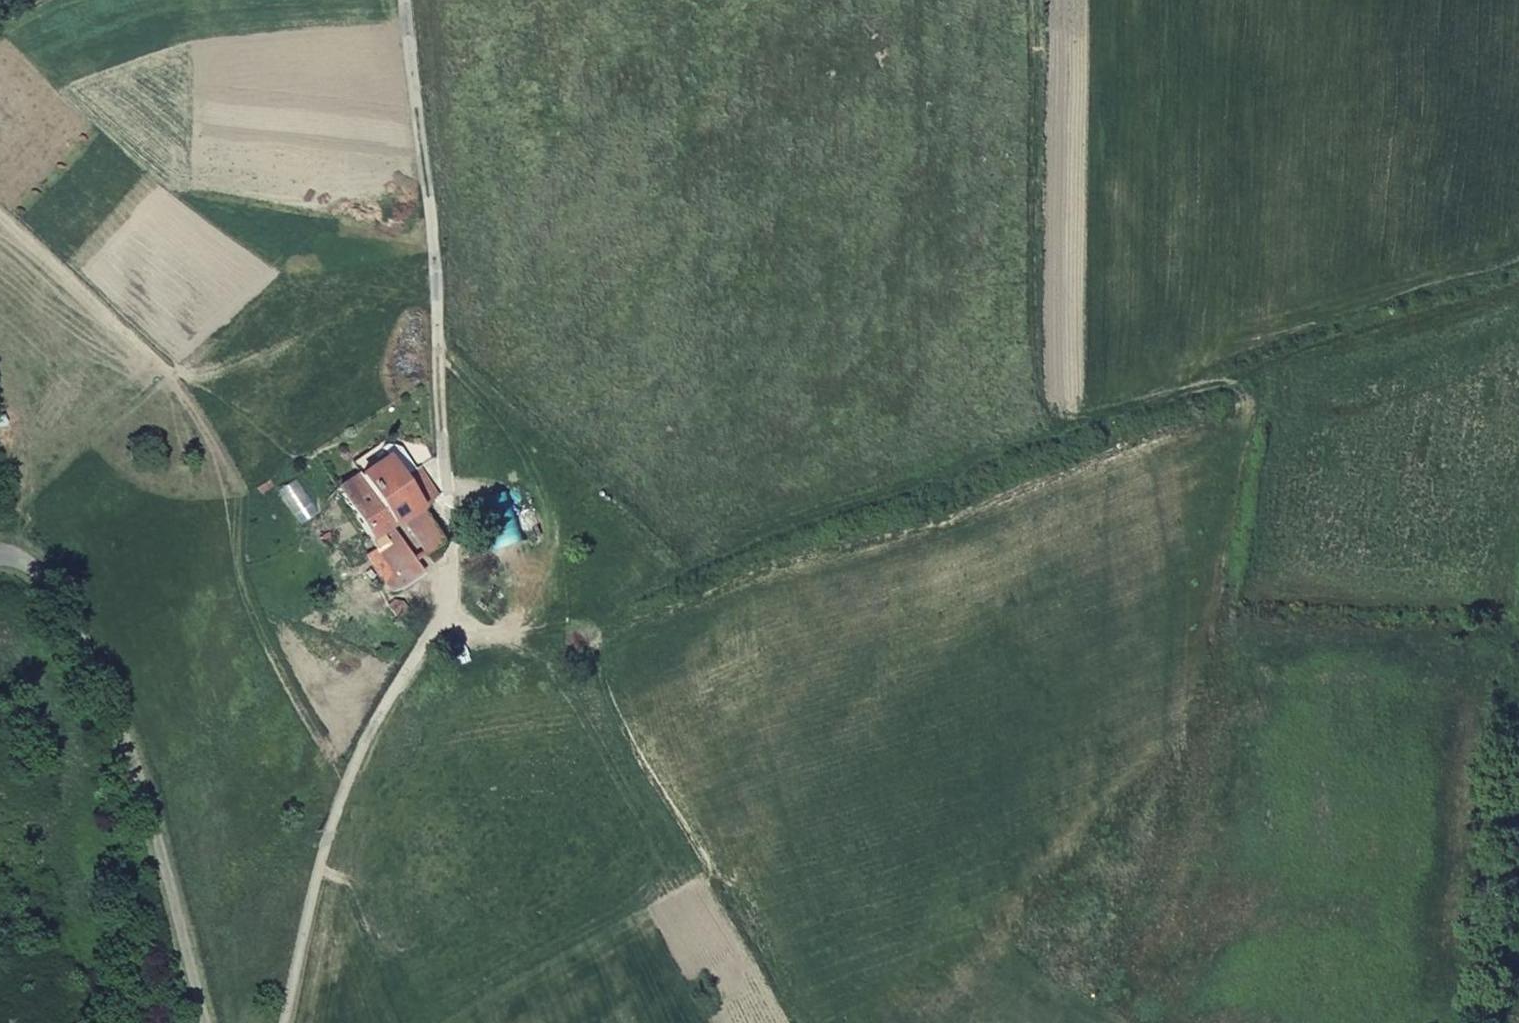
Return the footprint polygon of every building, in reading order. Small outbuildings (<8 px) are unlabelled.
[(374,546),(394,533),(404,526),(423,555),(439,544),(419,511),(437,499),(419,471),(415,474),(399,450),(393,448),(385,453),(389,460),(340,493),(374,546)] [(414,563),(394,533),(374,546),(394,575),(414,563)] [(421,574),(414,563),(394,575),(386,582),(393,593),(421,574)]
